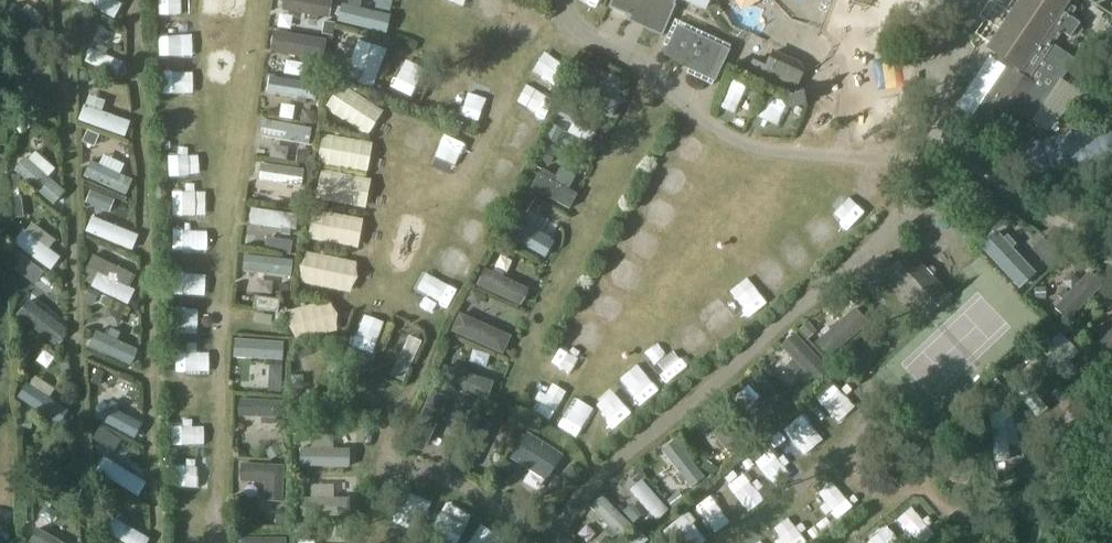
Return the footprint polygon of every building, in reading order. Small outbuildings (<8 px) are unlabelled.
[(114,19),(121,6),(110,0),(78,0),(114,19)] [(332,1),(328,0),(284,0),(282,11),(329,19),(332,1)] [(608,8),(631,18),(632,16),(646,22),(643,29),(661,37),(675,5),(674,5),(676,0),(611,0),(608,8)] [(1070,0),(1018,0),(985,48),(997,55),(994,61),(1008,70),(974,121),(999,139),(1036,85),(1029,80),(1061,32),(1069,38),(1079,23),(1062,12),(1070,0)] [(745,41),(754,23),(726,9),(717,28),(745,41)] [(706,78),(721,46),(677,26),(663,55),(684,64),(683,67),(706,78)] [(322,60),(325,41),(273,32),(269,52),(322,60)] [(804,71),(801,63),(773,50),(765,66),(753,60),(751,65),(739,59),(735,68),(793,94),(804,71)] [(1054,59),(1047,70),(1076,87),(1082,76),(1054,59)] [(81,79),(101,84),(104,71),(85,66),(81,79)] [(373,105),(380,79),(363,75),(357,101),(373,105)] [(1035,90),(1077,108),(1083,94),(1041,76),(1035,90)] [(574,104),(595,111),(603,85),(583,78),(574,104)] [(411,86),(400,111),(413,116),(424,91),(411,86)] [(453,133),(471,98),(454,90),(437,125),(453,133)] [(266,93),(264,110),(313,116),(315,99),(266,93)] [(83,107),(77,122),(124,140),(129,125),(83,107)] [(328,116),(325,139),(347,142),(350,119),(328,116)] [(291,158),(291,147),(253,147),(253,157),(291,158)] [(585,173),(589,160),(561,150),(556,163),(585,173)] [(1068,182),(1082,170),(1066,151),(1051,163),(1068,182)] [(46,191),(52,181),(29,168),(23,178),(46,191)] [(97,171),(94,182),(116,188),(119,177),(97,171)] [(256,179),(254,192),(300,200),(302,186),(256,179)] [(164,202),(165,226),(189,225),(188,201),(164,202)] [(527,210),(515,232),(544,247),(556,226),(527,210)] [(285,243),(286,227),(246,225),(245,240),(285,243)] [(497,247),(538,272),(547,256),(507,231),(497,247)] [(1018,283),(1032,269),(997,232),(983,246),(1018,283)] [(11,264),(51,282),(56,270),(38,262),(44,248),(22,238),(11,264)] [(91,253),(122,263),(126,249),(96,239),(91,253)] [(925,319),(951,295),(908,248),(882,272),(925,319)] [(101,261),(93,271),(123,292),(130,281),(101,261)] [(1088,273),(1054,309),(1068,322),(1101,286),(1088,273)] [(296,280),(290,303),(302,306),(308,283),(296,280)] [(93,288),(86,303),(124,320),(131,305),(93,288)] [(277,312),(278,301),(255,298),(253,309),(277,312)] [(28,302),(16,316),(54,346),(65,331),(28,302)] [(854,309),(814,344),(828,360),(868,324),(854,309)] [(459,315),(451,332),(502,355),(510,337),(459,315)] [(312,353),(313,326),(291,325),(289,352),(312,353)] [(1111,357),(1111,328),(1095,347),(1109,360),(1111,357)] [(117,342),(120,335),(109,330),(106,337),(95,332),(88,348),(130,366),(137,350),(117,342)] [(815,383),(828,371),(794,335),(781,348),(815,383)] [(284,358),(285,344),(250,340),(248,354),(256,355),(255,362),(269,363),(270,356),(284,358)] [(346,367),(366,372),(372,350),(351,344),(346,367)] [(396,386),(403,367),(388,361),(381,380),(396,386)] [(487,401),(493,383),(444,367),(438,385),(487,401)] [(778,419),(791,407),(758,373),(745,385),(778,419)] [(27,390),(14,413),(56,437),(63,425),(43,413),(49,403),(27,390)] [(426,447),(448,400),(431,392),(409,439),(426,447)] [(90,434),(131,449),(136,435),(95,420),(90,434)] [(799,422),(788,428),(802,454),(813,448),(799,422)] [(771,472),(787,463),(777,445),(761,454),(771,472)] [(545,482),(553,468),(518,448),(510,461),(545,482)] [(103,460),(94,474),(137,501),(146,486),(103,460)] [(282,503),(284,466),(241,464),(240,483),(264,484),(264,502),(282,503)] [(170,484),(172,505),(183,504),(181,483),(170,484)] [(632,494),(622,502),(646,529),(656,521),(632,494)] [(843,497),(821,501),(823,513),(845,508),(843,497)] [(896,534),(903,542),(930,542),(914,521),(896,534)] [(95,542),(126,542),(100,531),(95,542)] [(482,542),(466,533),(461,542),(482,542)]
